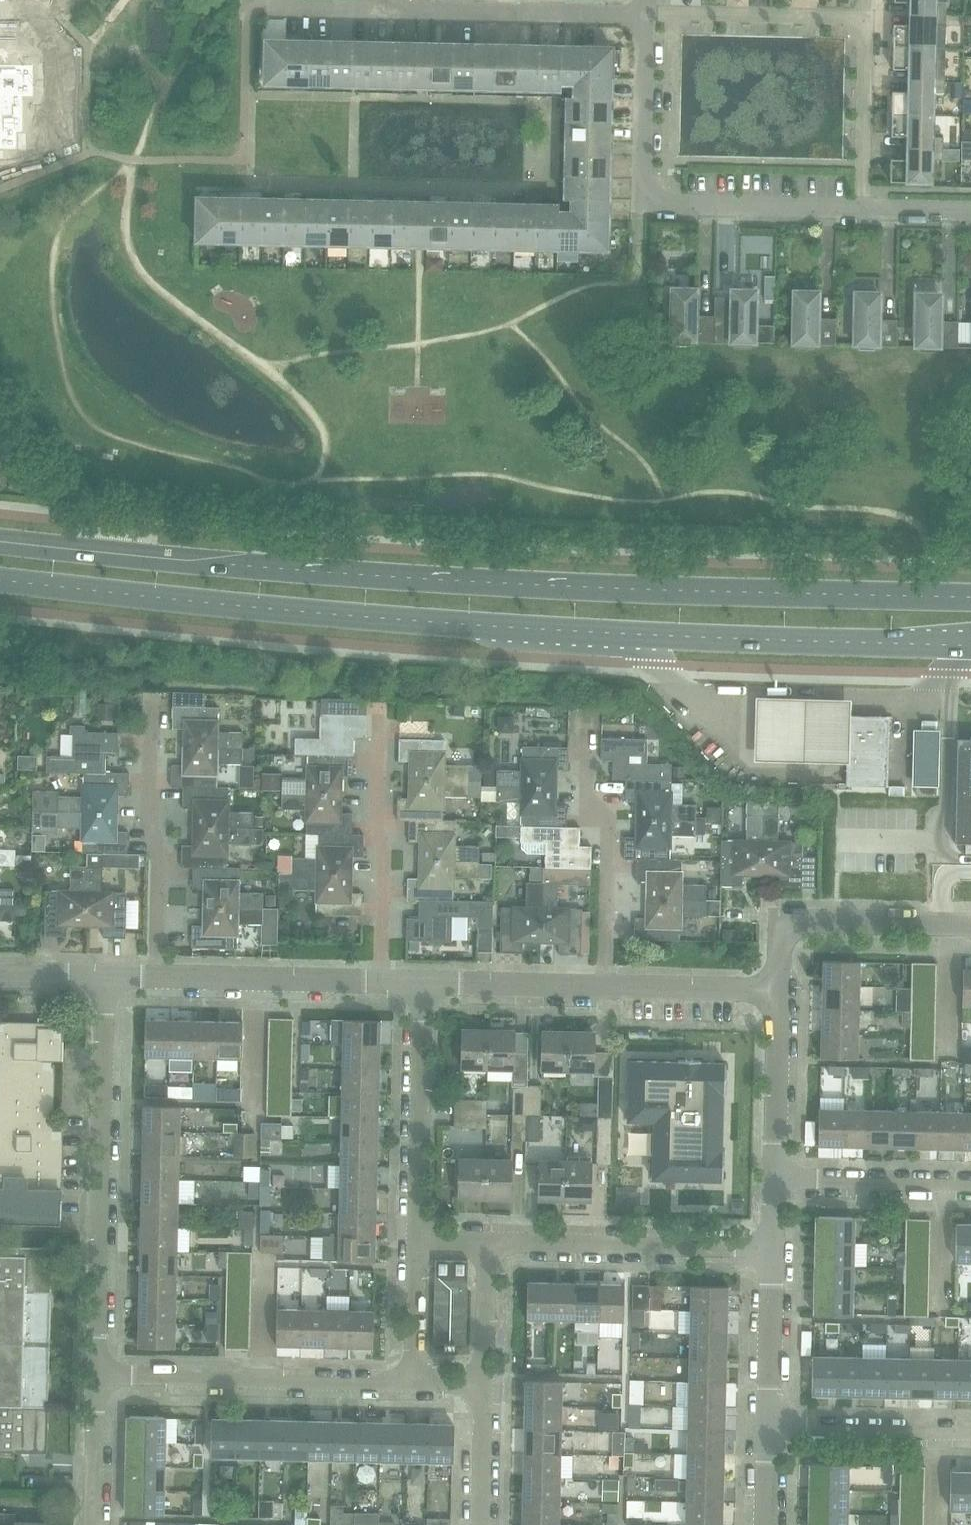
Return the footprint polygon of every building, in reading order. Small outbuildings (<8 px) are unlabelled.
[(894,2),(913,2),(913,13),(946,14),(946,0),(894,0),(894,2)] [(946,14),(913,13),(912,25),(893,24),(893,47),(934,48),(934,47),(945,48),(946,14)] [(265,40),(264,76),(287,77),(288,40),(265,40)] [(309,41),(288,40),(287,77),(308,77),(309,41)] [(331,41),(309,41),(308,77),(330,78),(331,41)] [(352,41),(331,41),(330,78),(352,78),(352,41)] [(374,42),(352,41),(352,78),(373,79),(374,42)] [(396,42),(374,42),(373,79),(395,79),(396,42)] [(418,43),(396,42),(395,79),(417,79),(418,43)] [(453,44),(431,43),(430,80),(452,80),(453,44)] [(475,44),(453,44),(452,80),(474,81),(475,44)] [(496,45),(475,44),(474,81),(496,81),(496,45)] [(518,45),(496,45),(496,81),(517,82),(518,45)] [(540,46),(518,45),(517,82),(539,82),(540,46)] [(561,46),(540,46),(539,82),(560,83),(561,46)] [(583,47),(561,46),(560,83),(575,83),(582,76),(583,47)] [(612,47),(583,47),(582,76),(612,77),(612,47)] [(934,48),(893,47),(892,69),(911,69),(911,81),(944,81),(945,48),(934,47),(934,48)] [(16,149),(16,132),(22,132),(23,96),(33,96),(33,64),(0,64),(0,149),(16,149)] [(612,77),(582,76),(575,83),(575,98),(611,98),(612,77)] [(944,81),(911,81),(911,92),(892,91),(891,113),(932,114),(933,93),(944,93),(944,81)] [(611,98),(575,98),(574,119),(611,120),(611,98)] [(932,114),(891,113),(891,136),(910,137),(910,148),(943,149),(943,137),(932,137),(932,114)] [(611,120),(574,119),(574,142),(610,142),(611,120)] [(943,149),(910,148),(910,159),(890,158),(890,182),(931,183),(931,160),(943,160),(943,149)] [(610,155),(573,154),(573,177),(610,177),(610,155)] [(610,177),(573,177),(572,198),(609,199),(610,177)] [(609,199),(572,198),(572,213),(579,220),(609,221),(609,199)] [(219,205),(197,205),(196,241),(218,242),(219,205)] [(241,206),(219,205),(218,242),(240,242),(241,206)] [(262,206),(241,206),(240,242),(262,243),(262,206)] [(284,207),(262,206),(262,243),(283,243),(284,207)] [(306,207),(284,207),(283,243),(305,244),(306,207)] [(327,208),(306,207),(305,244),(326,244),(327,208)] [(349,208),(327,208),(326,244),(348,245),(349,208)] [(370,208),(349,208),(348,245),(370,245),(370,208)] [(392,209),(370,208),(370,245),(391,246),(392,209)] [(414,209),(392,209),(391,246),(414,246),(414,209)] [(449,210),(427,210),(426,246),(449,247),(449,210)] [(471,211),(449,210),(449,247),(470,247),(471,211)] [(493,211),(471,211),(470,247),(492,248),(493,211)] [(514,212),(493,211),(492,248),(514,248),(514,212)] [(536,212),(514,212),(514,248),(535,249),(536,212)] [(558,213),(536,212),(535,249),(557,249),(558,213)] [(572,213),(558,213),(557,249),(578,250),(579,220),(572,213)] [(609,221),(579,220),(578,250),(608,250),(609,221)] [(669,337),(669,280),(637,280),(638,337),(669,337)] [(697,293),(671,292),(670,341),(676,342),(676,346),(690,346),(690,342),(713,342),(714,316),(696,316),(697,293)] [(731,316),(714,316),(713,342),(736,343),(735,347),(750,347),(750,343),(756,343),(757,294),(731,293),(731,316)] [(793,295),(792,343),(792,344),(798,344),(798,348),(813,349),(813,344),(835,345),(836,319),(819,318),(819,295),(793,295)] [(880,296),(855,296),(854,345),(859,345),(859,349),(874,350),(874,346),(896,346),(897,320),(880,320),(880,296)] [(916,297),(915,346),(915,347),(920,347),(920,351),(935,351),(935,347),(958,348),(958,321),(941,321),(941,298),(916,297)] [(184,729),(184,747),(243,748),(243,732),(218,732),(218,707),(195,706),(195,692),(173,692),(172,728),(184,729)] [(294,754),(308,754),(308,753),(353,755),(354,736),(366,737),(366,714),(351,714),(351,699),(321,698),(320,738),(295,737),(294,754)] [(848,703),(753,702),(751,763),(846,766),(848,715),(848,703)] [(846,785),(887,786),(888,776),(889,716),(848,715),(846,766),(846,775),(846,785)] [(47,772),(85,773),(85,772),(105,772),(106,755),(117,755),(118,733),(116,733),(85,732),(85,726),(71,725),(71,733),(74,733),(73,757),(48,756),(47,772)] [(940,729),(913,729),(912,786),(917,786),(937,786),(939,786),(940,729)] [(955,842),(970,843),(970,737),(970,738),(957,738),(955,842)] [(612,779),(626,779),(671,780),(671,764),(646,763),(647,739),(601,738),(601,760),(613,760),(612,779)] [(410,761),(410,780),(469,781),(481,782),(481,766),(469,765),(444,765),(444,740),(399,739),(398,761),(410,761)] [(498,771),(497,787),(555,788),(555,769),(568,769),(568,747),(524,746),(523,771),(498,771)] [(171,787),(183,787),(216,788),(216,787),(217,763),(242,764),(243,748),(184,747),(183,765),(171,764),(171,787)] [(282,777),(281,793),(341,794),(341,776),(353,776),(353,755),(308,753),(308,754),(307,778),(282,777)] [(34,790),(34,812),(116,814),(117,795),(129,795),(129,773),(105,772),(85,772),(85,773),(84,797),(60,796),(60,791),(34,790)] [(637,801),(637,819),(696,821),(696,820),(696,805),(670,804),(671,780),(626,779),(625,801),(637,801)] [(397,820),(409,820),(443,821),(443,820),(443,796),(468,797),(469,781),(410,780),(409,798),(397,797),(397,820)] [(917,786),(916,796),(937,796),(937,786),(917,786)] [(194,809),(194,827),(253,828),(253,813),(228,812),(228,787),(216,787),(216,788),(183,787),(182,809),(194,809)] [(522,802),(521,827),(566,828),(566,827),(567,805),(555,805),(555,788),(497,787),(497,801),(522,802)] [(306,834),(318,834),(352,834),(352,813),(340,812),(341,794),(281,793),(281,809),(306,809),(306,834)] [(743,874),(761,875),(764,800),(748,799),(747,841),(721,840),(720,886),(742,886),(743,874)] [(764,800),(761,875),(779,875),(779,887),(802,888),(814,888),(815,856),(802,856),(802,842),(778,841),(779,800),(764,800)] [(116,814),(34,812),(34,833),(59,833),(59,827),(83,828),(82,853),(87,853),(127,854),(128,831),(116,831),(116,814)] [(624,859),(636,859),(665,859),(666,836),(696,837),(696,835),(704,835),(705,821),(696,820),(696,821),(637,819),(636,837),(624,837),(624,859)] [(420,842),(420,860),(479,861),(479,846),(454,845),(455,820),(443,820),(443,821),(409,820),(408,842),(420,842)] [(181,867),(193,867),(226,868),(226,867),(227,844),(261,844),(261,841),(263,842),(263,829),(194,827),(193,845),(181,845),(181,867)] [(566,828),(521,827),(521,847),(527,853),(545,854),(544,867),(591,868),(591,846),(579,846),(580,827),(566,827),(566,828)] [(291,857),(291,873),(351,875),(351,856),(363,857),(364,834),(352,834),(318,834),(317,858),(291,857)] [(33,866),(33,855),(16,855),(16,849),(0,849),(0,865),(33,866)] [(647,881),(647,899),(707,900),(707,884),(677,883),(678,859),(665,859),(636,859),(635,881),(647,881)] [(407,900),(419,901),(419,900),(453,901),(453,900),(453,877),(479,877),(479,861),(420,860),(420,878),(407,878),(407,900)] [(67,924),(86,925),(87,866),(71,866),(71,891),(45,890),(44,931),(44,936),(56,936),(67,936),(67,924)] [(87,866),(86,925),(103,925),(103,937),(125,938),(125,934),(126,892),(101,892),(102,866),(87,866)] [(204,889),(204,907),(263,908),(263,893),(238,893),(238,868),(226,867),(226,868),(193,867),(192,889),(204,889)] [(351,875),(291,873),(291,889),(316,890),(316,914),(362,915),(362,893),(350,893),(351,875)] [(527,941),(540,941),(542,882),(526,882),(526,907),(501,906),(500,927),(500,952),(522,953),(522,941),(527,941)] [(542,882),(540,941),(554,942),(559,942),(558,954),(581,954),(582,909),(557,908),(558,883),(542,882)] [(14,904),(15,889),(0,888),(0,904),(14,904)] [(707,900),(647,899),(647,917),(634,917),(634,939),(680,940),(680,916),(706,916),(707,900)] [(419,900),(419,901),(419,917),(407,917),(406,940),(452,941),(452,916),(477,917),(476,927),(480,927),(492,927),(493,901),(453,900),(453,901),(419,900)] [(0,904),(0,920),(14,920),(14,904),(0,904)] [(263,908),(204,907),(203,925),(192,925),(191,946),(191,948),(192,948),(237,949),(237,924),(263,925),(263,908)] [(823,960),(822,985),(860,985),(860,961),(823,960)] [(911,963),(911,975),(936,975),(936,963),(911,963)] [(970,1006),(970,968),(962,968),(962,1006),(970,1006)] [(911,975),(911,987),(936,988),(936,975),(911,975)] [(822,985),(821,1009),(859,1009),(860,985),(822,985)] [(911,987),(911,998),(911,999),(936,1000),(936,988),(911,987)] [(898,1010),(903,1010),(910,1011),(911,999),(911,998),(899,998),(898,1010)] [(911,999),(910,1011),(935,1012),(936,1000),(911,999)] [(821,1009),(821,1032),(858,1033),(859,1009),(821,1009)] [(910,1011),(903,1010),(902,1028),(910,1028),(910,1023),(910,1011)] [(910,1011),(910,1023),(935,1024),(935,1012),(910,1011)] [(268,1018),(268,1031),(293,1031),(293,1019),(268,1018)] [(144,1057),(169,1057),(170,1020),(145,1019),(144,1057)] [(169,1057),(194,1058),(195,1020),(170,1020),(169,1057)] [(194,1058),(218,1058),(219,1021),(195,1020),(194,1058)] [(343,1020),(342,1044),(380,1045),(381,1021),(343,1020)] [(219,1021),(218,1058),(241,1059),(242,1021),(219,1021)] [(61,1224),(61,1189),(59,1189),(60,1132),(53,1131),(54,1114),(52,1113),(52,1066),(55,1066),(55,1065),(53,1064),(53,1060),(62,1060),(62,1046),(63,1027),(37,1027),(37,1030),(20,1030),(20,1024),(0,1023),(0,1222),(61,1224)] [(910,1028),(910,1035),(935,1036),(935,1024),(910,1023),(910,1028)] [(462,1067),(488,1068),(489,1031),(463,1030),(462,1067)] [(268,1031),(268,1043),(293,1043),(293,1031),(268,1031)] [(511,1085),(514,1085),(514,1084),(527,1084),(528,1053),(513,1053),(514,1031),(489,1031),(488,1068),(512,1068),(511,1085)] [(542,1068),(567,1069),(568,1032),(542,1032),(542,1068)] [(568,1032),(567,1069),(593,1069),(594,1049),(594,1033),(568,1032)] [(858,1033),(821,1032),(820,1058),(858,1059),(858,1033)] [(910,1035),(909,1047),(934,1048),(935,1036),(910,1035)] [(268,1043),(268,1055),(293,1055),(293,1043),(268,1043)] [(301,1060),(310,1061),(310,1044),(301,1044),(301,1060)] [(342,1044),(342,1068),(380,1069),(380,1045),(342,1044)] [(934,1048),(909,1047),(909,1059),(934,1060),(934,1048)] [(268,1055),(267,1067),(292,1067),(293,1055),(268,1055)] [(628,1103),(628,1120),(654,1121),(652,1179),(723,1181),(723,1149),(721,1149),(722,1094),(725,1094),(725,1062),(701,1062),(701,1060),(678,1059),(678,1061),(629,1060),(628,1103)] [(828,1074),(845,1074),(845,1067),(829,1066),(828,1074)] [(267,1067),(267,1079),(292,1079),(292,1067),(267,1067)] [(893,1076),(909,1076),(909,1068),(893,1067),(893,1076)] [(300,1084),(309,1084),(309,1068),(301,1068),(300,1084)] [(342,1068),(341,1092),(379,1093),(380,1069),(342,1068)] [(917,1077),(933,1077),(934,1069),(917,1068),(917,1077)] [(598,1076),(597,1115),(612,1115),(613,1077),(598,1076)] [(267,1079),(267,1091),(292,1091),(292,1079),(267,1079)] [(514,1084),(514,1085),(513,1114),(526,1114),(527,1084),(514,1084)] [(527,1084),(526,1114),(541,1114),(542,1085),(527,1084)] [(217,1088),(217,1100),(240,1100),(240,1088),(217,1088)] [(181,1098),(193,1098),(193,1090),(181,1090),(181,1098)] [(193,1090),(193,1098),(193,1099),(209,1099),(209,1090),(193,1090)] [(267,1091),(267,1103),(292,1103),(292,1097),(292,1091),(267,1091)] [(341,1092),(341,1116),(378,1117),(379,1093),(341,1092)] [(292,1097),(292,1103),(291,1114),(302,1114),(302,1098),(292,1097)] [(454,1099),(454,1113),(486,1113),(487,1100),(454,1099)] [(292,1103),(267,1103),(266,1115),(291,1116),(291,1114),(292,1103)] [(143,1105),(143,1130),(180,1130),(181,1106),(143,1105)] [(818,1146),(842,1146),(843,1109),(819,1108),(818,1146)] [(842,1146),(866,1147),(867,1109),(843,1109),(842,1146)] [(866,1147),(890,1148),(891,1110),(867,1109),(866,1147)] [(890,1148),(914,1148),(915,1110),(891,1110),(890,1148)] [(914,1148),(938,1149),(939,1111),(915,1110),(914,1148)] [(938,1149),(962,1149),(963,1112),(939,1111),(938,1149)] [(970,1149),(970,1112),(963,1112),(962,1149),(970,1149)] [(486,1113),(454,1113),(454,1127),(486,1128),(486,1113)] [(512,1139),(526,1140),(526,1114),(513,1114),(512,1139)] [(526,1114),(526,1140),(540,1140),(541,1114),(526,1114)] [(612,1115),(597,1115),(596,1164),(611,1164),(612,1115)] [(341,1116),(340,1140),(378,1141),(378,1117),(341,1116)] [(261,1132),(261,1133),(261,1139),(270,1139),(281,1139),(281,1123),(266,1122),(261,1122),(261,1132)] [(143,1130),(142,1154),(180,1155),(180,1130),(143,1130)] [(254,1133),(240,1132),(234,1132),(234,1156),(253,1157),(254,1133)] [(270,1139),(261,1139),(260,1155),(270,1155),(270,1139)] [(340,1140),(340,1164),(377,1165),(378,1141),(340,1140)] [(310,1151),(309,1196),(319,1196),(319,1152),(310,1151)] [(142,1154),(141,1178),(179,1179),(180,1155),(142,1154)] [(459,1197),(484,1197),(485,1160),(460,1160),(459,1197)] [(485,1160),(484,1197),(510,1198),(511,1161),(485,1160)] [(539,1198),(565,1199),(566,1161),(539,1161),(539,1198)] [(566,1161),(565,1199),(590,1199),(591,1162),(566,1161)] [(340,1164),(339,1188),(377,1189),(377,1165),(340,1164)] [(260,1170),(260,1181),(260,1187),(270,1187),(271,1170),(260,1170)] [(141,1178),(141,1202),(178,1203),(179,1179),(141,1178)] [(627,1197),(626,1179),(604,1181),(605,1199),(627,1197)] [(260,1205),(260,1187),(260,1181),(249,1180),(249,1205),(254,1205),(260,1205)] [(270,1187),(260,1187),(260,1205),(262,1205),(270,1205),(270,1187)] [(339,1188),(338,1212),(376,1213),(377,1189),(339,1188)] [(141,1202),(140,1226),(178,1227),(178,1203),(141,1202)] [(261,1227),(270,1227),(270,1210),(261,1210),(261,1227)] [(239,1229),(245,1229),(253,1229),(254,1211),(240,1211),(239,1229)] [(338,1236),(338,1237),(376,1237),(376,1213),(338,1212),(338,1236)] [(816,1216),(816,1241),(853,1242),(854,1217),(816,1216)] [(906,1219),(905,1231),(930,1231),(930,1219),(906,1219)] [(970,1261),(970,1224),(957,1223),(956,1261),(970,1261)] [(140,1226),(140,1250),(177,1251),(178,1227),(140,1226)] [(308,1226),(309,1252),(322,1252),(322,1226),(308,1226)] [(253,1229),(245,1229),(244,1245),(253,1245),(253,1229)] [(905,1231),(905,1243),(930,1244),(930,1231),(905,1231)] [(260,1253),(278,1253),(283,1253),(283,1235),(260,1235),(260,1253)] [(338,1237),(338,1236),(323,1236),(322,1260),(337,1260),(337,1261),(375,1262),(376,1237),(338,1237)] [(816,1241),(815,1265),(853,1266),(853,1242),(816,1241)] [(905,1243),(905,1251),(904,1255),(929,1256),(930,1244),(905,1243)] [(48,1406),(52,1247),(0,1246),(0,1406),(48,1406)] [(140,1250),(139,1275),(177,1275),(177,1251),(140,1250)] [(897,1251),(897,1267),(904,1267),(904,1255),(905,1251),(897,1251)] [(219,1268),(226,1268),(227,1264),(227,1252),(219,1252),(219,1268)] [(252,1253),(227,1252),(227,1264),(251,1265),(252,1253)] [(929,1256),(904,1255),(904,1267),(929,1268),(929,1256)] [(434,1300),(434,1309),(434,1316),(433,1343),(444,1343),(444,1349),(455,1349),(455,1344),(466,1344),(468,1260),(435,1259),(434,1294),(434,1300)] [(226,1268),(226,1276),(251,1277),(251,1265),(227,1264),(226,1268)] [(815,1265),(815,1289),(852,1290),(853,1266),(815,1265)] [(904,1267),(897,1267),(896,1284),(904,1284),(904,1279),(904,1267)] [(904,1267),(904,1279),(929,1280),(929,1268),(904,1267)] [(139,1275),(139,1299),(176,1300),(177,1275),(139,1275)] [(226,1276),(226,1289),(251,1289),(251,1277),(226,1276)] [(904,1284),(903,1291),(928,1292),(929,1280),(904,1279),(904,1284)] [(526,1319),(550,1320),(551,1282),(527,1282),(526,1319)] [(550,1320),(575,1320),(576,1283),(551,1282),(550,1320)] [(575,1320),(599,1321),(600,1283),(576,1283),(575,1320)] [(600,1283),(599,1321),(623,1321),(624,1284),(600,1283)] [(210,1300),(218,1301),(219,1284),(210,1284),(210,1300)] [(649,1308),(649,1285),(649,1284),(632,1284),(632,1308),(649,1308)] [(690,1285),(690,1309),(728,1309),(728,1286),(690,1285)] [(226,1289),(226,1301),(251,1301),(251,1289),(226,1289)] [(852,1290),(815,1289),(814,1314),(852,1315),(852,1290)] [(903,1291),(903,1304),(928,1304),(928,1292),(903,1291)] [(888,1315),(896,1315),(897,1294),(889,1294),(888,1315)] [(139,1299),(138,1323),(176,1324),(176,1300),(139,1299)] [(226,1301),(225,1313),(250,1314),(251,1301),(226,1301)] [(903,1316),(918,1316),(928,1316),(928,1304),(903,1304),(903,1316)] [(276,1346),(300,1346),(301,1309),(277,1308),(276,1346)] [(300,1346),(325,1347),(325,1309),(301,1309),(300,1346)] [(325,1347),(349,1347),(350,1310),(325,1309),(325,1347)] [(690,1309),(689,1333),(727,1334),(728,1309),(690,1309)] [(350,1310),(349,1347),(373,1348),(374,1310),(350,1310)] [(207,1311),(207,1324),(218,1325),(218,1311),(207,1311)] [(225,1313),(225,1325),(250,1326),(250,1314),(225,1313)] [(928,1316),(918,1316),(918,1325),(934,1326),(935,1317),(928,1317),(928,1316)] [(176,1324),(138,1323),(138,1347),(175,1348),(176,1324)] [(846,1332),(863,1332),(863,1324),(846,1323),(846,1332)] [(218,1325),(207,1324),(207,1341),(218,1341),(218,1325)] [(870,1332),(887,1333),(887,1324),(871,1324),(870,1332)] [(894,1333),(911,1333),(911,1325),(895,1324),(894,1333)] [(225,1325),(225,1337),(250,1338),(250,1326),(225,1325)] [(689,1333),(689,1357),(726,1358),(727,1334),(689,1333)] [(250,1338),(225,1337),(225,1349),(249,1349),(250,1338)] [(970,1397),(970,1360),(967,1360),(967,1349),(959,1349),(959,1359),(958,1397),(970,1397)] [(812,1394),(837,1394),(838,1357),(813,1356),(812,1394)] [(689,1357),(688,1381),(726,1382),(726,1358),(689,1357)] [(837,1394),(861,1395),(862,1357),(838,1357),(837,1394)] [(861,1395),(885,1395),(886,1358),(862,1357),(861,1395)] [(533,1371),(550,1371),(550,1358),(533,1358),(533,1371)] [(885,1395),(909,1396),(910,1358),(886,1358),(885,1395)] [(909,1396),(934,1396),(934,1359),(910,1358),(909,1396)] [(934,1396),(958,1397),(959,1359),(934,1359),(934,1396)] [(525,1380),(524,1404),(562,1405),(562,1381),(525,1380)] [(688,1381),(688,1405),(725,1406),(726,1382),(688,1381)] [(589,1420),(608,1420),(608,1401),(589,1402),(589,1420)] [(524,1404),(524,1428),(561,1429),(562,1405),(524,1404)] [(688,1405),(687,1430),(725,1430),(725,1406),(688,1405)] [(27,1453),(47,1453),(48,1406),(0,1406),(0,1430),(2,1430),(1,1452),(21,1453),(27,1453)] [(608,1431),(621,1432),(622,1411),(608,1410),(608,1431)] [(128,1416),(127,1441),(165,1442),(165,1417),(128,1416)] [(211,1456),(237,1456),(238,1419),(212,1418),(211,1456)] [(237,1456),(261,1457),(262,1419),(238,1419),(237,1456)] [(261,1457),(285,1458),(286,1420),(262,1419),(261,1457)] [(285,1458),(309,1458),(310,1421),(286,1420),(285,1458)] [(309,1458),(334,1459),(335,1421),(310,1421),(309,1458)] [(334,1459),(357,1459),(358,1422),(335,1421),(334,1459)] [(357,1459),(381,1460),(382,1422),(358,1422),(357,1459)] [(381,1460),(405,1460),(406,1423),(382,1422),(381,1460)] [(405,1460),(429,1461),(430,1423),(406,1423),(405,1460)] [(430,1423),(429,1461),(452,1462),(454,1424),(430,1423)] [(196,1427),(195,1443),(204,1443),(204,1427),(196,1427)] [(524,1428),(523,1452),(561,1453),(561,1429),(524,1428)] [(687,1430),(686,1454),(724,1455),(725,1430),(687,1430)] [(127,1441),(127,1465),(164,1466),(165,1442),(127,1441)] [(607,1445),(590,1445),(589,1463),(606,1463),(607,1445)] [(523,1452),(523,1476),(560,1477),(561,1453),(523,1452)] [(686,1454),(686,1478),(724,1479),(724,1455),(686,1454)] [(810,1464),(810,1488),(847,1489),(848,1465),(810,1464)] [(127,1465),(126,1489),(164,1490),(164,1466),(127,1465)] [(900,1466),(900,1478),(925,1479),(925,1466),(900,1466)] [(884,1483),(892,1483),(892,1467),(884,1467),(884,1483)] [(970,1509),(970,1472),(951,1471),(950,1509),(970,1509)] [(523,1476),(522,1500),(560,1501),(560,1477),(523,1476)] [(627,1492),(635,1492),(636,1476),(627,1476),(627,1492)] [(686,1478),(685,1502),(723,1503),(724,1479),(686,1478)] [(900,1478),(900,1490),(925,1491),(925,1479),(900,1478)] [(810,1488),(809,1513),(847,1514),(847,1489),(810,1488)] [(164,1490),(126,1489),(126,1513),(163,1514),(164,1490)] [(900,1490),(899,1498),(899,1502),(924,1503),(925,1491),(900,1490)] [(194,1515),(202,1515),(202,1499),(194,1498),(194,1515)] [(890,1498),(890,1515),(899,1515),(899,1502),(899,1498),(890,1498)] [(522,1500),(522,1524),(559,1524),(560,1501),(522,1500)] [(685,1502),(685,1524),(723,1524),(723,1503),(685,1502)] [(924,1503),(899,1502),(899,1515),(924,1515),(924,1503)] [(50,1523),(16,1522),(16,1513),(0,1513),(0,1524),(49,1524),(50,1523)] [(380,1514),(354,1513),(354,1524),(379,1524),(380,1514)] [(608,1524),(618,1524),(618,1513),(608,1513),(608,1524)] [(809,1524),(847,1524),(847,1514),(809,1513),(809,1524)] [(890,1515),(890,1524),(899,1524),(899,1515),(890,1515)] [(899,1524),(924,1524),(924,1515),(899,1515),(899,1524)]
